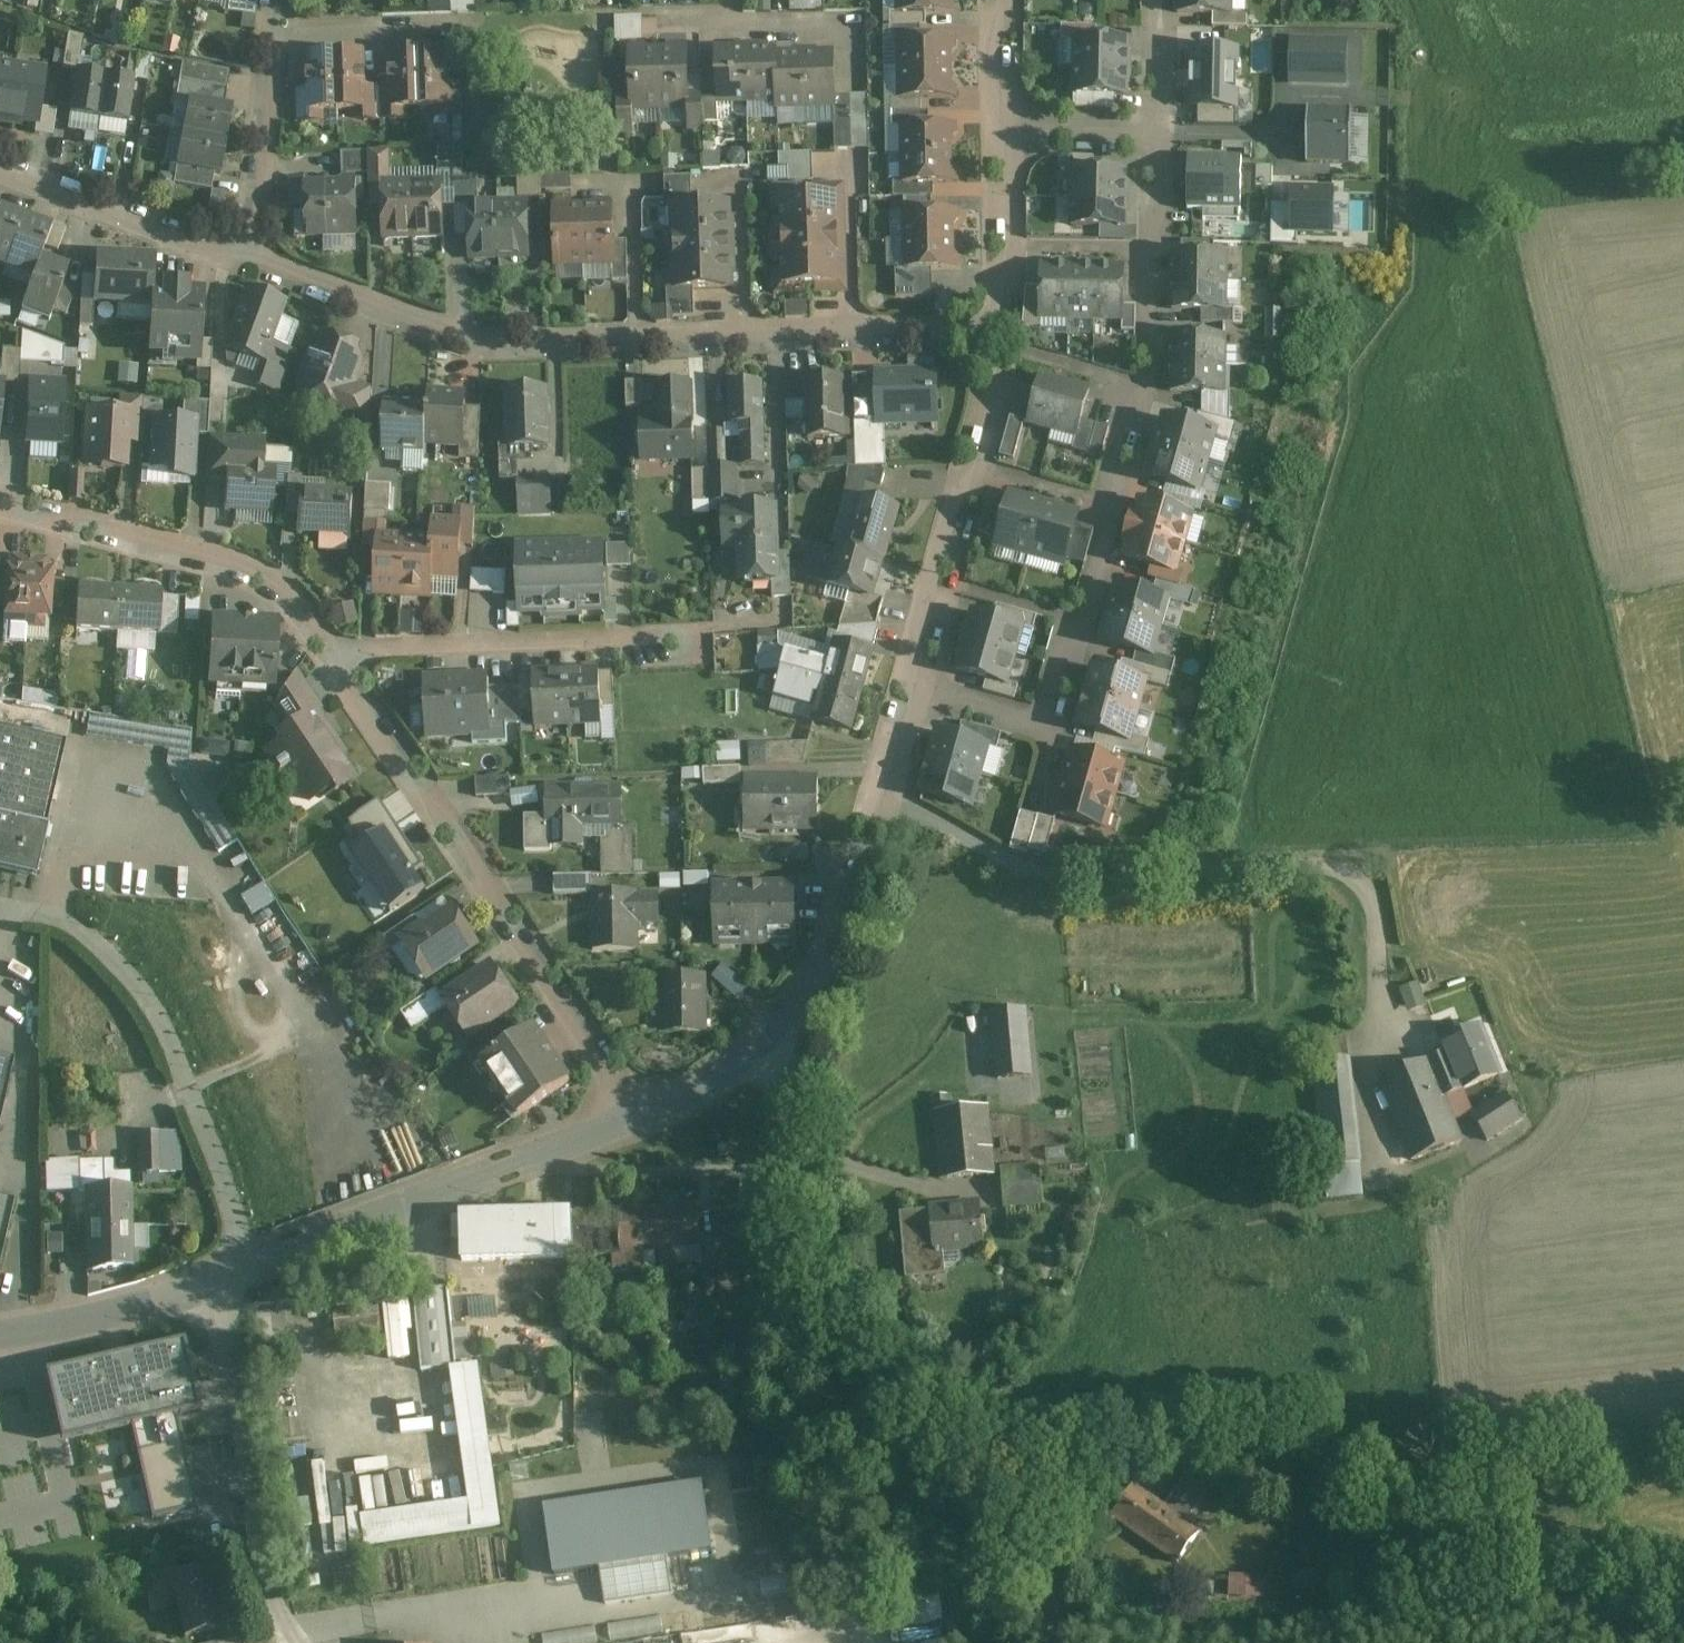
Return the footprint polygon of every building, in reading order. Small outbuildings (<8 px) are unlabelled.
[(226,12),(255,17),(256,0),(228,0),(226,12)] [(896,12),(897,14),(924,13),(925,13),(952,12),(952,3),(949,0),(896,0),(896,12)] [(1177,14),(1212,14),(1230,15),(1230,13),(1231,0),(1177,0),(1177,14)] [(924,13),(897,14),(896,12),(889,12),(889,27),(920,26),(925,26),(924,13)] [(1247,14),(1230,13),(1230,15),(1212,14),(1212,28),(1247,28),(1247,14)] [(920,40),(920,26),(889,27),(889,41),(897,41),(898,40),(920,40)] [(1097,27),(1061,26),(1061,41),(1074,41),(1075,40),(1097,40),(1097,27)] [(82,39),(67,33),(62,71),(76,73),(77,71),(82,39)] [(920,40),(898,40),(897,41),(898,70),(947,69),(946,56),(953,49),(953,39),(920,40)] [(1097,40),(1075,40),(1074,41),(1074,67),(1127,69),(1128,41),(1097,40)] [(586,43),(571,43),(572,79),(591,78),(590,47),(586,47),(586,43)] [(1345,44),(1292,43),(1292,83),(1344,84),(1345,44)] [(681,46),(671,47),(667,51),(657,52),(659,108),(686,108),(688,107),(687,94),(687,93),(687,77),(684,74),(684,69),(686,66),(686,51),(681,46)] [(643,48),(632,48),(628,53),(629,68),(632,70),(632,76),(629,79),(629,97),(630,109),(631,109),(659,108),(657,52),(647,52),(643,48)] [(757,49),(757,50),(746,51),(748,102),(775,101),(776,101),(775,55),(775,48),(757,49)] [(445,49),(417,50),(419,107),(445,106),(447,107),(446,84),(445,49)] [(735,49),(715,50),(715,68),(717,103),(748,102),(746,51),(735,51),(735,49)] [(417,50),(389,51),(390,86),(391,109),(392,108),(419,107),(417,50)] [(1236,109),(1237,51),(1193,50),(1192,69),(1190,69),(1190,89),(1192,89),(1192,108),(1198,108),(1236,109)] [(363,52),(335,53),(337,110),(363,109),(366,110),(364,87),(363,52)] [(335,53),(307,54),(309,88),(309,89),(309,112),(311,111),(337,110),(335,53)] [(832,53),(814,54),(815,55),(803,56),(805,107),(833,106),(834,106),(834,95),(832,53)] [(150,57),(137,54),(133,79),(146,82),(150,57)] [(792,56),(792,54),(775,55),(776,101),(775,101),(776,108),(805,107),(803,56),(792,56)] [(229,71),(181,63),(179,75),(227,84),(229,71)] [(0,65),(0,115),(8,116),(14,67),(0,65)] [(44,71),(14,67),(8,116),(20,118),(20,120),(35,122),(37,122),(39,107),(44,71)] [(1127,69),(1074,67),(1073,95),(1126,96),(1127,69)] [(715,68),(700,69),(701,93),(701,104),(717,103),(715,68)] [(947,82),(947,69),(898,70),(898,99),(899,99),(919,99),(954,98),(954,89),(947,82)] [(77,71),(76,73),(70,114),(98,119),(104,75),(77,71)] [(133,79),(104,75),(98,119),(127,123),(133,79)] [(227,87),(178,79),(175,98),(188,101),(188,98),(223,106),(227,87)] [(460,83),(446,84),(447,107),(445,106),(446,117),(460,117),(461,117),(460,83)] [(377,86),(364,87),(366,110),(363,109),(364,120),(377,120),(378,120),(377,86)] [(390,86),(377,86),(378,120),(379,120),(393,119),(392,108),(391,109),(390,86)] [(309,88),(294,89),(295,123),(297,123),(311,122),(311,111),(309,112),(309,89),(309,88)] [(701,104),(701,93),(687,93),(687,94),(688,107),(686,108),(687,130),(702,129),(701,104)] [(850,124),(849,95),(834,95),(834,106),(833,106),(833,124),(850,124)] [(868,123),(867,95),(849,95),(850,124),(868,123)] [(629,97),(616,97),(617,133),(632,133),(631,109),(630,109),(629,97)] [(223,106),(188,98),(188,101),(182,133),(226,141),(232,108),(223,106)] [(920,112),(919,99),(899,99),(898,99),(891,99),(891,113),(920,112)] [(56,110),(39,107),(37,122),(35,122),(34,134),(52,136),(56,110)] [(1236,109),(1198,108),(1198,126),(1236,127),(1236,109)] [(1352,111),(1307,110),(1306,164),(1351,165),(1352,111)] [(920,112),(891,113),(891,127),(900,128),(900,126),(928,125),(928,112),(920,112)] [(868,149),(868,123),(850,124),(851,149),(868,149)] [(850,124),(833,124),(834,150),(851,149),(850,124)] [(955,134),(955,125),(928,125),(900,126),(900,128),(901,155),(948,154),(948,142),(955,134)] [(226,141),(182,133),(177,168),(215,174),(221,175),(226,141)] [(462,143),(438,144),(439,173),(453,172),(453,178),(464,178),(462,143)] [(1230,144),(1229,155),(1252,155),(1253,145),(1230,144)] [(390,151),(367,152),(368,174),(368,179),(391,179),(390,151)] [(367,152),(341,153),(341,175),(368,174),(367,152)] [(948,154),(901,155),(901,183),(901,185),(932,184),(956,184),(956,175),(949,167),(948,154)] [(1094,158),(1059,157),(1059,170),(1072,171),(1093,171),(1094,158)] [(1242,158),(1188,157),(1187,211),(1203,211),(1203,221),(1239,221),(1242,158)] [(812,165),(787,166),(787,182),(812,181),(812,165)] [(1273,167),(1257,167),(1257,187),(1272,188),(1273,167)] [(215,174),(177,168),(174,185),(213,191),(215,174)] [(1093,171),(1072,171),(1072,198),(1125,200),(1125,172),(1093,171)] [(538,175),(516,176),(517,199),(539,198),(539,191),(538,175)] [(570,175),(539,175),(539,191),(570,190),(570,175)] [(477,177),(464,178),(453,178),(454,208),(468,208),(467,205),(477,204),(477,177)] [(690,177),(663,178),(664,192),(691,191),(690,177)] [(345,179),(338,186),(326,187),(327,235),(356,234),(355,179),(345,179)] [(442,235),(440,183),(411,184),(412,237),(442,235)] [(933,197),(932,184),(901,185),(901,183),(892,183),(893,198),(903,198),(930,198),(933,197)] [(411,184),(382,185),(383,237),(412,237),(411,184)] [(326,187),(305,187),(306,236),(327,235),(326,187)] [(1332,191),(1292,190),(1291,233),(1331,234),(1332,191)] [(691,191),(664,192),(664,207),(672,207),(672,206),(691,205),(691,191)] [(835,194),(780,196),(781,226),(836,225),(835,194)] [(930,211),(930,198),(903,198),(904,211),(930,211)] [(1125,200),(1072,198),(1071,226),(1124,227),(1125,200)] [(606,202),(596,202),(592,207),(582,207),(584,264),(611,263),(613,263),(612,241),(611,206),(606,202)] [(526,203),(497,204),(498,257),(528,256),(526,203)] [(568,203),(557,204),(553,208),(555,265),(584,264),(582,207),(572,208),(568,203)] [(477,204),(467,205),(468,208),(469,257),(498,257),(497,204),(477,204)] [(691,205),(672,206),(672,207),(673,234),(728,232),(727,204),(691,205)] [(0,207),(0,267),(5,269),(24,215),(0,207)] [(899,209),(889,209),(891,266),(902,266),(899,209)] [(904,211),(903,212),(903,241),(951,240),(950,227),(957,220),(957,211),(930,211),(904,211)] [(51,226),(24,215),(5,269),(32,279),(40,257),(44,246),(51,226)] [(65,227),(52,222),(51,226),(44,246),(57,251),(65,227)] [(836,225),(781,226),(782,256),(837,254),(836,225)] [(728,232),(673,234),(674,261),(729,260),(728,232)] [(951,253),(951,240),(903,241),(903,270),(904,270),(930,270),(958,269),(958,260),(951,253)] [(627,281),(626,241),(612,241),(613,263),(611,263),(612,281),(627,281)] [(1214,242),(1181,242),(1181,255),(1213,256),(1214,242)] [(837,254),(782,256),(783,286),(838,285),(837,254)] [(153,258),(96,255),(93,301),(150,304),(151,304),(152,287),(153,258)] [(1181,255),(1173,255),(1172,282),(1225,283),(1226,256),(1213,256),(1181,255)] [(68,267),(40,257),(32,279),(21,309),(49,320),(52,311),(54,305),(63,283),(68,267)] [(729,260),(674,261),(675,288),(675,289),(693,289),(730,288),(729,260)] [(1069,266),(1041,265),(1041,288),(1040,319),(1041,319),(1068,319),(1069,266)] [(1096,267),(1069,266),(1068,319),(1094,320),(1096,267)] [(1123,267),(1096,267),(1094,320),(1122,320),(1122,306),(1123,267)] [(931,296),(930,270),(904,270),(903,270),(895,270),(895,297),(931,296)] [(1225,283),(1172,282),(1172,310),(1201,311),(1225,311),(1225,310),(1225,283)] [(74,287),(63,283),(54,305),(52,311),(64,315),(74,287)] [(185,285),(165,284),(165,288),(152,287),(151,304),(150,304),(148,351),(175,353),(174,360),(196,361),(197,361),(199,340),(201,292),(185,291),(185,285)] [(1041,288),(1026,287),(1022,327),(1041,328),(1041,319),(1040,319),(1041,288)] [(285,302),(245,288),(224,347),(222,359),(235,364),(239,354),(259,361),(251,384),(276,393),(291,350),(286,349),(295,323),(279,318),(285,302)] [(693,289),(675,289),(675,288),(666,289),(666,304),(693,303),(693,289)] [(93,301),(80,300),(78,325),(91,326),(93,301)] [(809,302),(784,303),(785,319),(810,318),(809,302)] [(693,303),(666,304),(667,318),(694,317),(693,303)] [(1136,306),(1122,306),(1122,320),(1121,332),(1135,332),(1136,306)] [(1225,311),(1201,311),(1201,324),(1234,325),(1234,311),(1225,310),(1225,311)] [(1278,325),(1268,325),(1268,337),(1278,338),(1278,325)] [(19,351),(19,363),(64,366),(64,347),(21,331),(19,351)] [(356,347),(324,336),(305,389),(308,394),(319,398),(325,395),(345,402),(346,402),(352,385),(359,364),(356,356),(353,356),(356,347)] [(1225,338),(1171,337),(1171,365),(1224,366),(1224,349),(1225,338)] [(212,341),(199,340),(197,361),(196,361),(196,369),(210,370),(212,341)] [(1238,349),(1224,349),(1224,366),(1237,366),(1238,349)] [(0,350),(0,353),(0,382),(3,383),(17,384),(19,363),(19,351),(0,350)] [(123,364),(123,381),(140,381),(140,364),(123,364)] [(1224,366),(1171,365),(1171,393),(1202,393),(1224,394),(1224,366)] [(933,372),(878,374),(878,376),(880,421),(880,424),(900,423),(900,420),(933,419),(933,372)] [(808,374),(784,375),(785,402),(806,402),(805,381),(808,381),(808,374)] [(878,376),(853,377),(854,423),(880,421),(878,376)] [(1065,384),(1041,378),(1028,424),(1052,430),(1065,384)] [(808,381),(805,381),(806,402),(808,401),(810,438),(843,437),(841,380),(808,381)] [(643,381),(624,381),(625,409),(639,409),(639,404),(655,403),(655,386),(643,387),(643,381)] [(761,382),(728,383),(728,424),(739,424),(742,466),(764,466),(761,382)] [(62,384),(31,383),(28,441),(59,442),(62,384)] [(656,421),(640,421),(641,460),(642,460),(643,453),(664,453),(664,460),(692,459),(690,383),(655,384),(655,386),(655,403),(656,421)] [(1065,384),(1052,430),(1075,437),(1076,437),(1081,420),(1089,391),(1065,384)] [(372,392),(352,385),(346,402),(345,402),(339,418),(370,429),(372,392)] [(546,389),(505,390),(506,449),(548,448),(546,389)] [(1224,394),(1202,393),(1202,415),(1231,423),(1231,394),(1224,394)] [(464,396),(427,394),(426,406),(424,443),(460,445),(462,446),(464,409),(464,396)] [(142,397),(120,396),(119,411),(127,411),(127,425),(140,426),(142,397)] [(209,403),(183,400),(182,420),(195,421),(194,434),(207,435),(208,425),(209,403)] [(222,400),(209,400),(209,403),(208,425),(221,426),(222,400)] [(426,406),(384,403),(381,452),(423,455),(424,454),(424,443),(426,406)] [(480,409),(464,409),(462,446),(460,445),(459,458),(477,459),(480,409)] [(103,415),(88,414),(85,459),(101,459),(100,467),(124,468),(127,425),(127,411),(119,411),(103,410),(103,415)] [(1202,415),(1199,414),(1195,427),(1216,433),(1214,440),(1231,445),(1237,425),(1231,423),(1202,415)] [(1024,422),(1010,418),(999,456),(1013,460),(1024,422)] [(1195,427),(1164,418),(1156,447),(1208,462),(1214,440),(1216,433),(1195,427)] [(182,420),(155,419),(152,467),(169,468),(168,477),(192,478),(194,434),(195,421),(182,420)] [(1096,425),(1081,420),(1076,437),(1075,437),(1072,450),(1088,455),(1089,451),(1096,425)] [(1109,429),(1096,425),(1089,451),(1102,454),(1109,429)] [(725,430),(710,431),(711,466),(726,465),(725,430)] [(242,440),(207,439),(207,452),(241,454),(242,440)] [(883,444),(855,445),(856,468),(884,467),(883,444)] [(1208,462),(1156,447),(1147,476),(1168,482),(1200,490),(1208,462)] [(291,450),(259,448),(258,468),(273,469),(272,489),(285,489),(286,477),(290,477),(291,450)] [(241,454),(207,452),(205,479),(226,480),(227,466),(240,467),(241,454)] [(711,466),(708,466),(709,503),(735,502),(734,466),(727,465),(711,466)] [(240,467),(227,466),(226,480),(224,508),(271,511),(272,489),(273,469),(258,468),(240,467)] [(856,468),(848,468),(846,484),(881,490),(887,467),(884,467),(856,468)] [(704,470),(690,470),(690,492),(704,493),(704,470)] [(83,473),(70,472),(68,499),(82,500),(83,473)] [(290,477),(286,477),(285,489),(284,505),(298,506),(298,491),(302,491),(303,478),(290,477)] [(549,478),(518,479),(518,516),(550,515),(549,478)] [(1200,490),(1168,482),(1165,494),(1203,505),(1206,492),(1200,490)] [(391,486),(367,485),(365,512),(389,513),(391,486)] [(302,491),(298,491),(298,506),(296,533),(351,535),(353,494),(302,491)] [(1203,505),(1165,494),(1161,507),(1191,515),(1192,511),(1200,513),(1203,505)] [(1044,505),(1011,496),(1009,505),(999,540),(998,545),(1030,554),(1044,505)] [(897,508),(862,499),(848,550),(881,559),(882,559),(897,508)] [(1009,505),(987,499),(978,534),(999,540),(1009,505)] [(1161,507),(1140,501),(1136,515),(1132,514),(1128,529),(1183,544),(1191,515),(1161,507)] [(1076,514),(1044,505),(1030,554),(1062,563),(1063,558),(1073,524),(1076,514)] [(475,509),(456,509),(456,523),(461,523),(460,541),(473,541),(475,509)] [(772,509),(723,510),(724,533),(737,532),(739,581),(770,580),(778,580),(778,555),(777,541),(773,541),(772,509)] [(386,523),(364,522),(363,546),(377,547),(377,537),(385,537),(386,523)] [(456,523),(432,522),(431,540),(432,540),(430,578),(431,578),(457,580),(460,541),(461,523),(456,523)] [(1094,530),(1073,524),(1063,558),(1084,564),(1094,530)] [(1183,544),(1128,529),(1124,543),(1127,544),(1124,558),(1154,567),(1175,573),(1175,571),(1183,544)] [(385,537),(377,537),(377,547),(374,588),(381,589),(386,594),(402,595),(403,590),(402,590),(405,539),(385,537)] [(431,540),(405,539),(402,590),(403,590),(402,595),(430,597),(431,578),(430,578),(432,540),(431,540)] [(602,543),(517,546),(519,606),(544,605),(544,612),(579,611),(579,604),(604,603),(602,543)] [(848,550),(838,547),(836,553),(815,547),(806,579),(849,591),(870,598),(870,596),(881,559),(848,550)] [(790,554),(778,555),(778,580),(770,580),(771,598),(791,598),(790,554)] [(13,561),(13,573),(6,579),(5,583),(0,583),(0,608),(4,608),(3,618),(10,618),(10,627),(26,627),(29,561),(13,561)] [(45,561),(29,561),(26,627),(42,628),(42,618),(49,619),(49,609),(62,609),(64,592),(64,584),(51,584),(51,580),(45,573),(45,561)] [(1175,573),(1154,567),(1150,580),(1156,581),(1178,587),(1182,573),(1175,571),(1175,573)] [(1178,587),(1156,581),(1152,595),(1167,599),(1167,600),(1191,607),(1195,592),(1178,587)] [(1152,595),(1116,585),(1108,613),(1160,627),(1167,600),(1167,599),(1152,595)] [(119,592),(77,589),(75,622),(75,631),(116,633),(119,592)] [(870,598),(849,591),(839,628),(876,626),(883,600),(870,596),(870,598)] [(77,592),(64,592),(62,609),(62,621),(75,622),(77,592)] [(161,594),(119,592),(116,633),(159,635),(161,596),(161,594)] [(179,597),(161,596),(159,635),(177,637),(179,597)] [(339,627),(361,622),(357,601),(335,605),(339,627)] [(1037,616),(996,605),(993,618),(1022,626),(1022,627),(1033,630),(1037,616)] [(404,633),(430,631),(429,611),(403,612),(404,633)] [(993,618),(972,612),(966,634),(964,633),(962,640),(1014,655),(1022,627),(1022,626),(993,618)] [(1160,627),(1108,613),(1100,641),(1137,651),(1152,655),(1152,654),(1160,627)] [(261,622),(227,620),(225,618),(218,617),(216,620),(211,619),(208,683),(216,684),(240,686),(270,687),(271,672),(274,672),(277,623),(273,623),(271,621),(263,620),(261,622)] [(26,627),(10,627),(10,618),(3,618),(3,642),(5,644),(25,645),(25,646),(26,645),(26,627)] [(876,626),(839,628),(837,636),(874,646),(879,626),(877,626),(876,626)] [(778,633),(759,634),(759,647),(779,646),(778,633)] [(1014,655),(962,640),(960,647),(962,648),(956,670),(986,678),(1006,684),(1006,682),(1014,655)] [(872,651),(836,641),(829,663),(785,650),(781,669),(792,671),(861,691),(872,651)] [(1176,660),(1152,654),(1152,655),(1137,651),(1133,664),(1172,675),(1176,660)] [(1172,675),(1133,664),(1122,661),(1118,674),(1145,682),(1144,683),(1168,689),(1172,675)] [(1118,674),(1093,667),(1085,696),(1137,710),(1144,683),(1145,682),(1118,674)] [(861,691),(792,671),(781,669),(777,682),(776,682),(775,686),(777,686),(774,695),(812,706),(815,694),(821,696),(814,720),(851,730),(861,691)] [(598,670),(565,672),(567,725),(601,723),(598,672),(598,670)] [(294,672),(276,702),(292,727),(315,711),(316,712),(319,710),(294,672)] [(565,672),(532,673),(532,675),(534,711),(534,726),(567,725),(565,672)] [(612,672),(598,672),(600,708),(613,707),(612,672)] [(532,675),(518,676),(519,686),(520,712),(534,711),(532,675)] [(449,677),(425,678),(428,738),(453,736),(452,730),(490,728),(490,726),(488,688),(488,679),(450,681),(449,677)] [(1006,684),(986,678),(983,691),(1014,700),(1018,686),(1006,682),(1006,684)] [(240,686),(216,684),(215,697),(239,699),(240,686)] [(519,686),(488,688),(490,726),(521,725),(520,712),(519,686)] [(23,706),(59,707),(59,691),(23,689),(23,706)] [(1137,710),(1085,696),(1077,725),(1097,730),(1129,739),(1130,735),(1137,710)] [(292,727),(279,735),(284,742),(269,752),(279,766),(275,768),(279,773),(287,768),(310,802),(332,787),(335,792),(355,779),(324,731),(327,729),(316,712),(315,711),(292,727)] [(191,730),(131,720),(127,743),(169,749),(166,763),(171,774),(174,781),(218,852),(237,840),(214,802),(189,765),(191,730)] [(1001,733),(961,722),(957,737),(988,746),(987,747),(997,749),(1001,733)] [(0,728),(0,814),(45,824),(64,743),(0,728)] [(1149,741),(1130,735),(1129,739),(1097,730),(1093,743),(1145,757),(1149,741)] [(957,737),(936,731),(928,759),(980,773),(987,747),(988,746),(957,737)] [(205,737),(202,751),(230,756),(232,742),(205,737)] [(720,760),(742,759),(741,741),(719,743),(720,760)] [(796,745),(746,745),(746,763),(796,761),(796,745)] [(1122,765),(1073,751),(1067,772),(1065,771),(1062,779),(1114,794),(1122,765)] [(980,773),(928,759),(919,791),(971,806),(980,773)] [(740,767),(703,769),(704,786),(741,784),(740,767)] [(509,777),(475,779),(476,797),(510,795),(509,777)] [(1114,794),(1062,779),(1060,788),(1062,788),(1055,814),(1104,828),(1114,794)] [(818,780),(745,780),(745,829),(818,829),(818,780)] [(620,824),(619,787),(575,788),(575,800),(548,801),(549,839),(570,846),(575,839),(576,825),(579,825),(579,824),(620,824)] [(1037,817),(1020,813),(1009,851),(1027,856),(1028,851),(1037,817)] [(0,814),(0,865),(35,873),(46,825),(45,824),(0,814)] [(1055,821),(1038,816),(1037,817),(1028,851),(1045,856),(1055,821)] [(423,867),(395,825),(351,854),(370,883),(379,877),(399,907),(425,890),(413,873),(423,867)] [(624,832),(606,833),(606,875),(632,874),(632,828),(624,828),(624,832)] [(662,887),(683,888),(683,874),(662,873),(662,887)] [(708,886),(708,873),(684,874),(684,887),(708,886)] [(583,895),(582,876),(553,876),(554,896),(583,895)] [(263,883),(242,894),(253,912),(273,901),(263,883)] [(792,886),(716,887),(717,944),(719,944),(719,936),(734,935),(734,944),(775,943),(775,934),(791,934),(791,943),(793,943),(792,886)] [(635,893),(592,894),(593,951),(636,950),(635,920),(658,919),(658,895),(635,896),(635,893)] [(454,912),(425,932),(423,929),(402,943),(402,944),(426,979),(446,965),(452,967),(460,962),(461,955),(477,944),(454,912)] [(415,917),(384,938),(392,950),(402,944),(402,943),(423,929),(415,917)] [(748,988),(722,965),(712,977),(737,1000),(748,988)] [(492,967),(443,1000),(468,1037),(487,1024),(493,1025),(501,1020),(502,1013),(517,1004),(492,967)] [(704,976),(662,976),(663,1033),(704,1032),(704,976)] [(1403,989),(1411,1010),(1428,1003),(1419,982),(1403,989)] [(1024,1012),(992,1015),(997,1064),(1028,1061),(1024,1012)] [(1445,1053),(1380,1080),(1413,1161),(1462,1141),(1444,1098),(1501,1074),(1481,1026),(1441,1042),(1445,1053)] [(533,1028),(481,1062),(489,1074),(487,1075),(509,1107),(511,1105),(518,1117),(570,1082),(533,1028)] [(1346,1040),(1319,1043),(1321,1061),(1348,1058),(1346,1040)] [(14,1060),(0,1057),(0,1121),(14,1060)] [(1321,1061),(1313,1062),(1324,1166),(1360,1163),(1348,1058),(1321,1061)] [(66,1071),(48,1071),(48,1124),(66,1124),(66,1071)] [(1506,1093),(1471,1116),(1487,1142),(1522,1119),(1506,1093)] [(948,1096),(932,1097),(934,1114),(949,1112),(948,1096)] [(949,1112),(934,1114),(941,1179),(994,1174),(988,1109),(949,1112)] [(719,1126),(707,1127),(709,1143),(721,1141),(719,1126)] [(171,1131),(161,1132),(162,1173),(176,1172),(175,1144),(171,1131)] [(161,1132),(138,1133),(139,1174),(162,1173),(161,1132)] [(102,1160),(77,1161),(78,1191),(85,1191),(85,1189),(104,1189),(103,1174),(102,1160)] [(77,1161),(46,1162),(47,1193),(78,1191),(77,1161)] [(1037,1169),(1003,1172),(1006,1205),(1040,1202),(1037,1169)] [(130,1173),(103,1174),(104,1189),(130,1188),(130,1173)] [(740,1181),(713,1182),(721,1355),(748,1353),(740,1181)] [(104,1189),(85,1189),(85,1191),(86,1224),(99,1224),(99,1227),(131,1226),(130,1188),(104,1189)] [(14,1200),(0,1197),(0,1260),(14,1200)] [(979,1204),(930,1208),(931,1213),(935,1252),(943,1251),(983,1248),(979,1204)] [(698,1209),(610,1212),(613,1268),(643,1267),(642,1248),(659,1247),(660,1266),(675,1265),(675,1247),(700,1246),(698,1209)] [(613,1268),(610,1212),(572,1213),(574,1257),(585,1256),(585,1266),(613,1268)] [(572,1213),(460,1216),(462,1261),(574,1258),(574,1257),(572,1213)] [(931,1213),(902,1216),(908,1278),(931,1275),(930,1256),(937,1255),(943,1260),(943,1251),(935,1252),(931,1213)] [(99,1227),(99,1224),(86,1224),(87,1271),(131,1265),(131,1226),(99,1227)] [(715,1280),(694,1281),(695,1297),(716,1295),(715,1280)] [(448,1289),(413,1292),(421,1372),(456,1368),(448,1289)] [(377,1303),(330,1306),(332,1332),(379,1329),(377,1303)] [(388,1375),(413,1374),(410,1315),(385,1316),(388,1375)] [(829,1338),(809,1341),(810,1355),(831,1352),(829,1338)] [(197,1411),(181,1343),(105,1361),(106,1366),(53,1379),(66,1435),(130,1421),(153,1519),(197,1508),(176,1415),(197,1411)] [(468,1502),(361,1517),(365,1545),(500,1525),(477,1365),(450,1369),(468,1502)] [(365,1497),(385,1493),(382,1476),(362,1481),(365,1497)] [(545,1505),(557,1578),(716,1551),(703,1478),(545,1505)] [(1187,1478),(1164,1510),(1182,1522),(1206,1490),(1187,1478)] [(1164,1510),(1133,1487),(1112,1517),(1144,1540),(1144,1541),(1178,1565),(1179,1563),(1180,1564),(1182,1562),(1180,1560),(1198,1534),(1182,1522),(1164,1510)] [(217,1564),(181,1572),(179,1565),(145,1573),(150,1593),(177,1586),(188,1635),(231,1624),(217,1564)] [(202,1642),(251,1642),(249,1632),(202,1642)]
